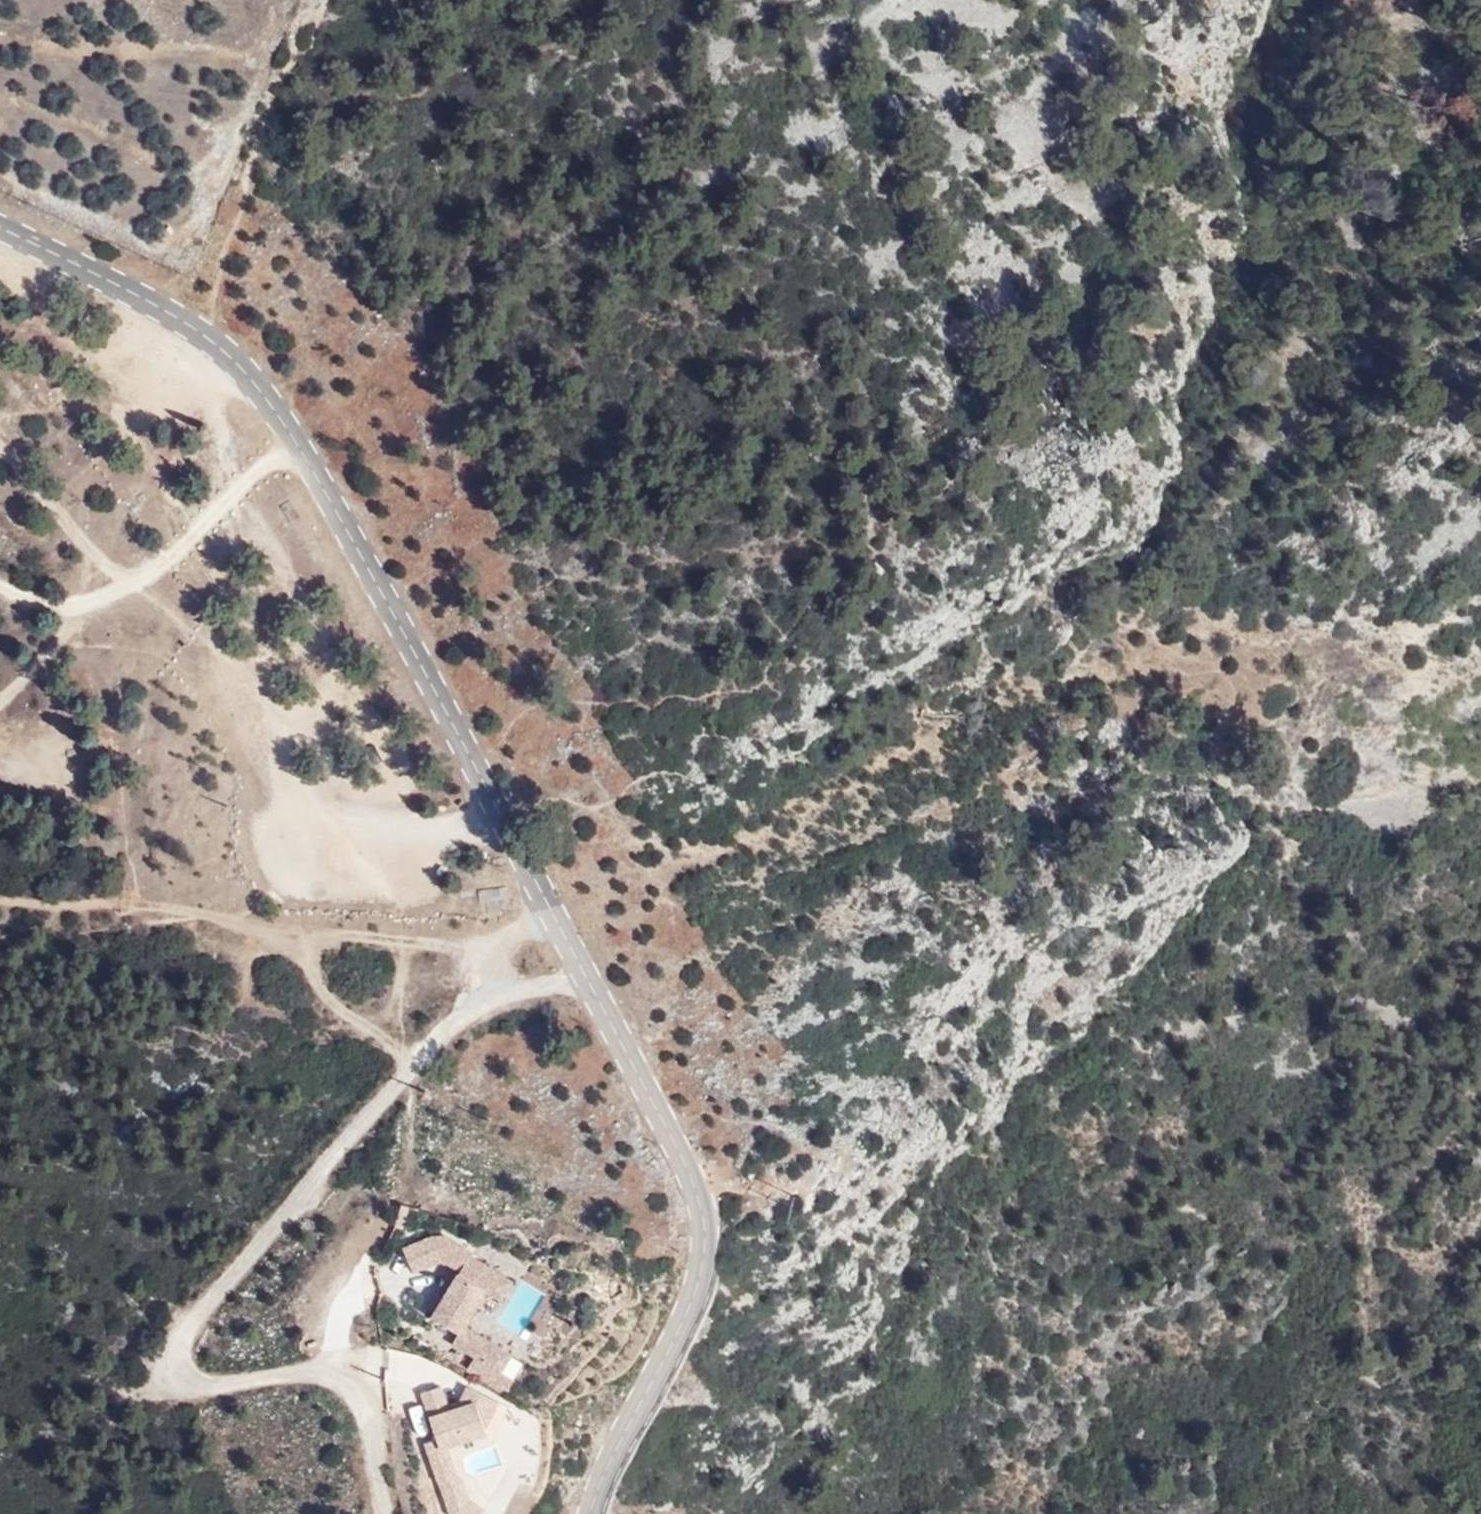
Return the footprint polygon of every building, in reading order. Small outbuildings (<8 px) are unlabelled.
[(473,1256),(436,1316),(462,1333),(454,1346),(473,1358),(465,1373),(506,1396),(515,1379),(504,1373),(514,1353),(469,1326),(490,1286),(506,1295),(515,1281),(473,1256)] [(427,1392),(443,1441),(486,1432),(498,1395),(469,1384),(461,1408),(455,1407),(447,1388),(427,1392)]
